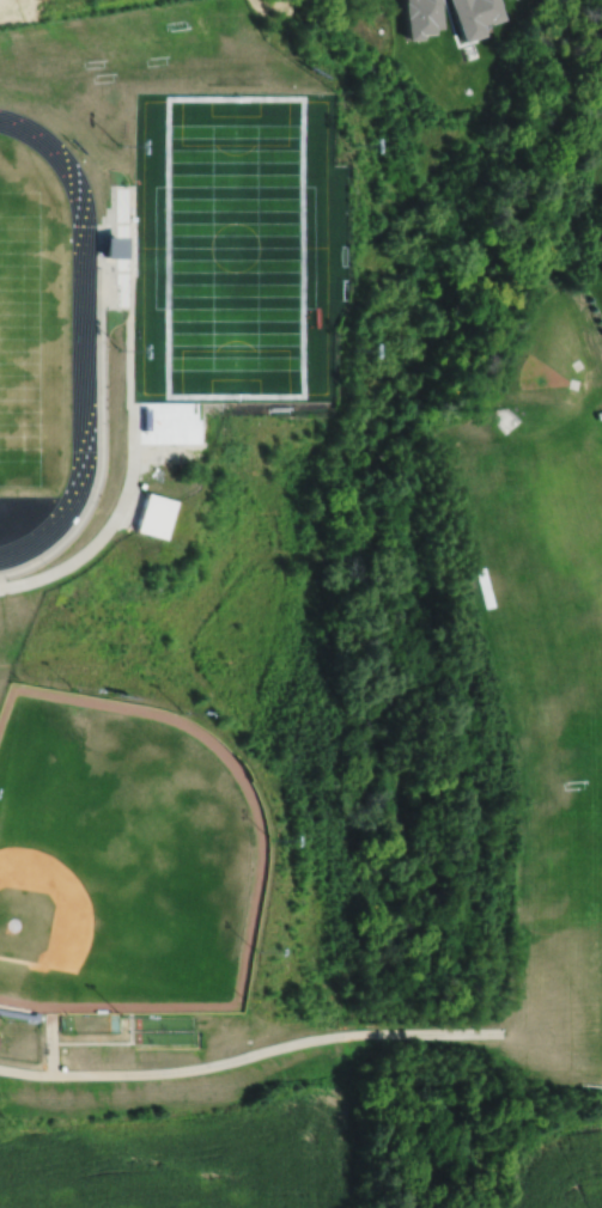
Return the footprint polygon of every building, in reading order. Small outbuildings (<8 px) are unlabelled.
[(401,2),(400,2),(401,17),(402,17),(403,38),(418,38),(416,32),(428,32),(428,28),(438,28),(436,0),(401,0),(401,2)] [(460,38),(488,29),(487,25),(501,20),(497,6),(498,6),(496,0),(447,0),(460,38)] [(144,492),(132,530),(162,538),(172,500),(144,492)]
